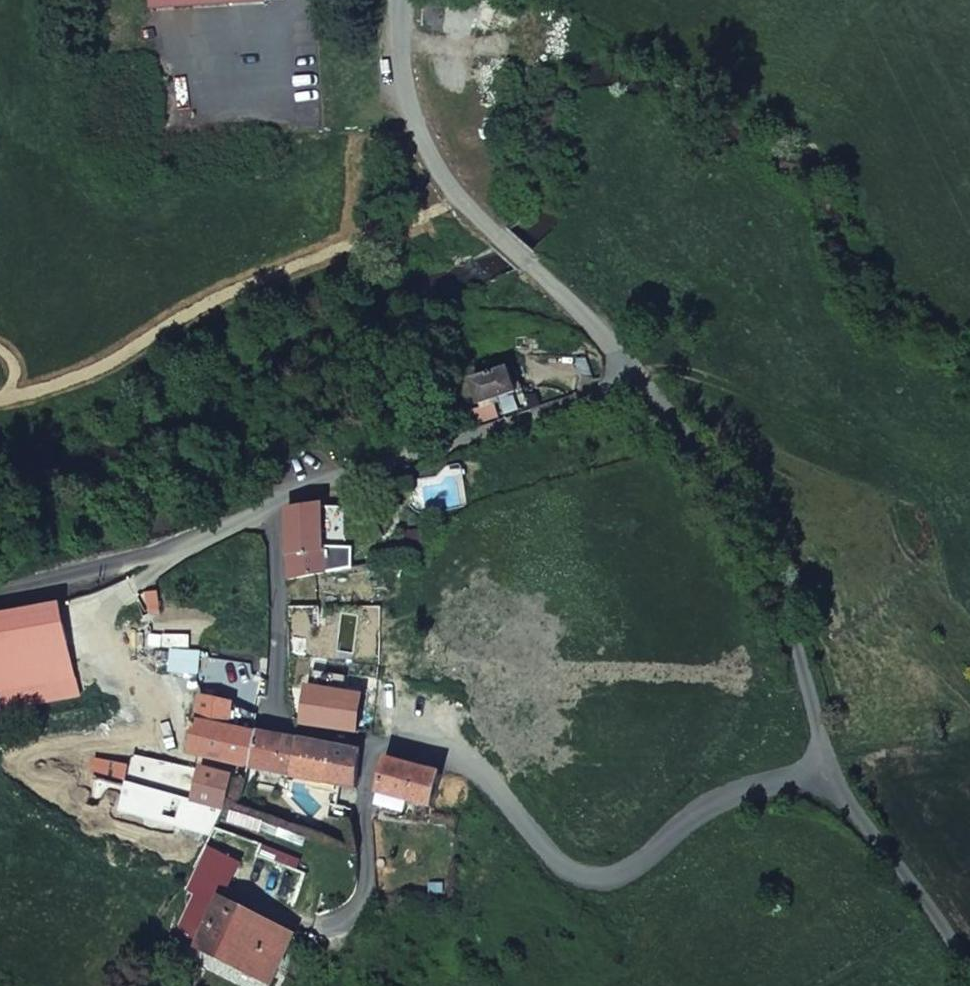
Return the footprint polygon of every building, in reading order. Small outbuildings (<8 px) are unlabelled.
[(153,11),(268,3),(268,0),(152,0),(153,11)] [(508,369),(470,381),(479,406),(517,393),(508,369)] [(322,507),(289,511),(290,556),(323,551),(322,507)] [(157,592),(145,595),(150,634),(164,632),(157,592)] [(76,681),(63,607),(0,618),(0,694),(76,681)] [(199,627),(174,629),(177,663),(200,662),(199,627)] [(0,694),(0,708),(1,712),(79,698),(76,681),(0,694)] [(357,736),(363,697),(309,689),(308,693),(290,691),(292,712),(304,713),(301,727),(356,735),(357,736)] [(196,722),(251,732),(255,716),(199,705),(196,722)] [(248,769),(254,733),(251,732),(196,722),(189,758),(248,769)] [(360,752),(254,733),(248,769),(356,790),(360,752)] [(128,766),(95,761),(92,776),(125,782),(128,766)] [(441,775),(386,761),(376,806),(393,811),(396,801),(406,804),(432,810),(440,776),(441,775)] [(195,803),(223,811),(231,777),(202,770),(195,803)] [(160,821),(162,822),(164,817),(180,823),(186,801),(168,795),(163,807),(160,821)] [(396,801),(393,811),(403,814),(406,804),(396,801)] [(154,819),(160,821),(163,807),(158,806),(154,819)] [(267,984),(272,971),(287,942),(223,908),(244,859),(209,846),(190,884),(200,890),(178,929),(199,942),(196,947),(267,984)] [(272,971),(267,984),(271,985),(275,985),(280,975),(272,971)]
